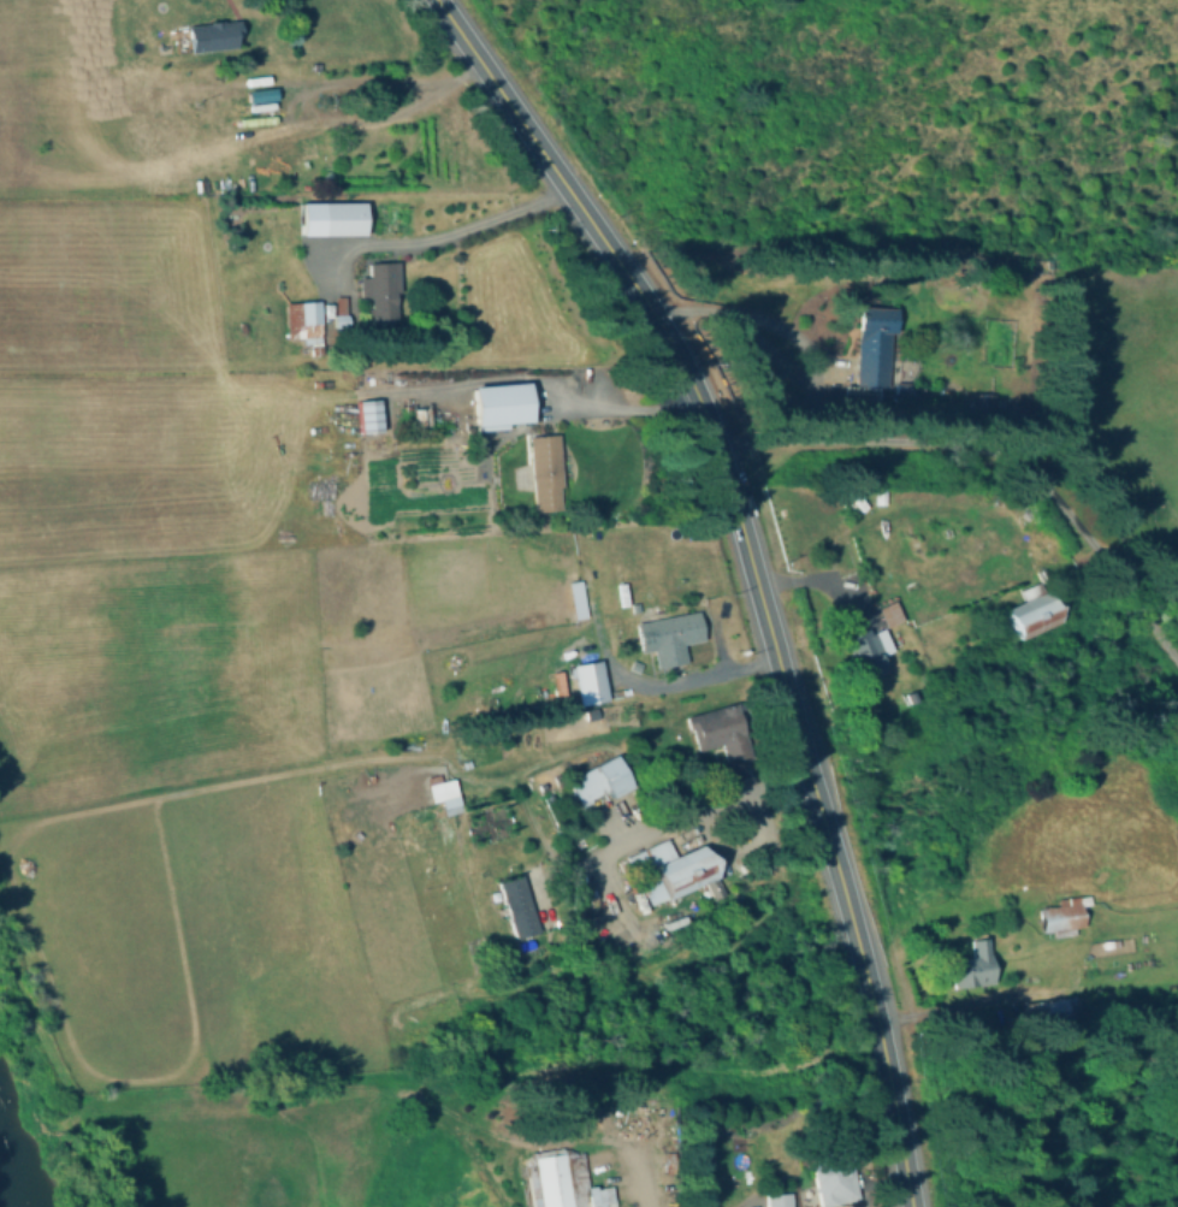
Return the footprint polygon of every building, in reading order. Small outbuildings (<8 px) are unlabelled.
[(223,20),(223,22),(239,20),(242,36),(236,36),(237,47),(205,51),(203,43),(193,45),(191,29),(202,26),(201,24),(209,23),(209,22),(223,20)] [(278,99),(250,103),(248,91),(276,87),(278,99)] [(366,202),(366,235),(300,233),(300,201),(366,202)] [(297,271),(284,272),(282,262),(296,260),(297,271)] [(396,292),(397,321),(368,323),(367,308),(372,308),(372,295),(362,295),(362,277),(371,277),(369,262),(399,261),(401,292),(396,292)] [(349,314),(350,326),(336,326),(336,314),(337,314),(336,296),(347,296),(348,314),(349,314)] [(321,301),(324,343),(304,344),(304,337),(289,338),(286,302),(321,301)] [(896,308),(895,332),(892,332),(888,386),(854,385),(859,306),(896,308)] [(509,422),(510,428),(479,431),(479,425),(476,425),(473,386),(529,381),(532,420),(509,422)] [(877,387),(877,400),(840,398),(840,385),(877,387)] [(363,432),(361,432),(359,401),(380,398),(383,431),(363,432)] [(563,509),(535,511),(529,436),(561,433),(564,486),(562,486),(563,509)] [(583,616),(579,579),(567,580),(571,617),(583,616)] [(1043,590),(1044,591),(1049,600),(1055,604),(1054,613),(1059,621),(1017,640),(1004,610),(1024,600),(1019,590),(1040,581),(1043,590)] [(905,619),(886,627),(877,608),(895,599),(905,619)] [(699,610),(705,639),(685,644),(688,662),(657,668),(653,646),(641,650),(634,625),(655,619),(655,620),(699,610)] [(881,643),(884,651),(880,653),(887,669),(863,680),(859,673),(854,674),(850,662),(854,659),(851,651),(871,643),(872,645),(881,641),(881,643)] [(603,662),(610,699),(581,705),(575,676),(569,678),(568,668),(574,667),(573,665),(602,659),(603,662)] [(901,699),(910,696),(916,709),(906,712),(901,699)] [(683,720),(738,705),(747,742),(693,757),(683,720)] [(594,771),(615,761),(629,787),(609,798),(594,771)] [(566,787),(590,776),(600,799),(578,810),(566,787)] [(457,799),(461,809),(443,815),(440,805),(431,807),(426,789),(454,782),(457,799)] [(671,899),(643,912),(626,862),(665,842),(671,862),(702,848),(716,882),(714,882),(721,900),(708,905),(702,888),(673,900),(671,899)] [(496,888),(521,881),(534,937),(510,943),(496,888)] [(1091,894),(1093,904),(1083,905),(1085,925),(1077,928),(1077,934),(1056,937),(1055,930),(1044,931),(1041,909),(1060,905),(1059,899),(1081,895),(1081,897),(1091,894)] [(988,937),(994,982),(954,988),(953,977),(948,978),(948,971),(952,971),(951,959),(973,957),(971,940),(988,937)] [(611,1187),(616,1206),(530,1206),(523,1165),(521,1162),(529,1152),(533,1152),(560,1147),(566,1148),(572,1152),(582,1149),(588,1187),(594,1185),(591,1168),(591,1166),(597,1165),(596,1160),(621,1154),(626,1183),(611,1187)] [(584,1151),(584,1167),(607,1166),(607,1151),(584,1151)] [(674,1152),(675,1172),(665,1172),(664,1161),(663,1161),(662,1153),(664,1153),(664,1152),(674,1152)] [(857,1199),(821,1206),(812,1167),(848,1159),(857,1199)] [(792,1194),(792,1206),(767,1206),(766,1195),(792,1194)]
